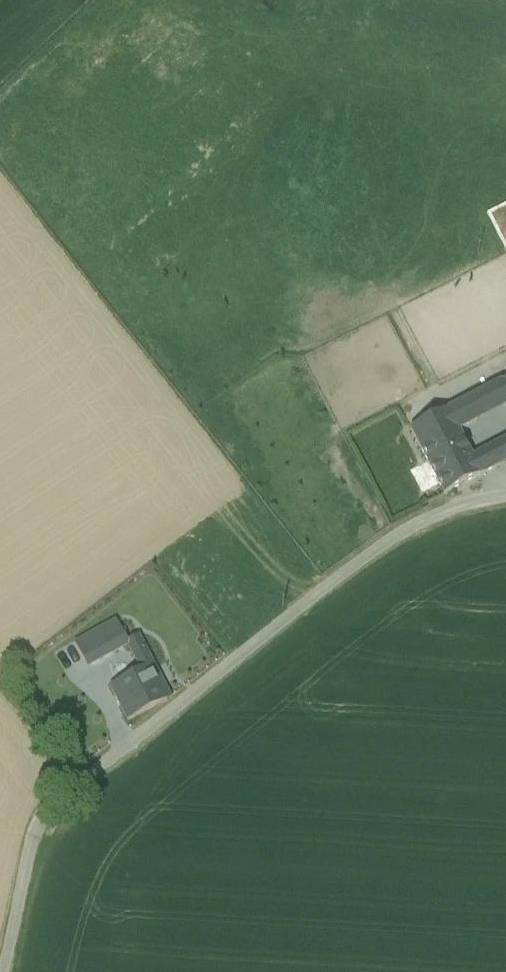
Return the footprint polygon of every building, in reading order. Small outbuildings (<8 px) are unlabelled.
[(491,369),(500,386),(505,383),(505,361),(491,369)] [(458,386),(467,401),(479,425),(505,410),(505,398),(500,386),(491,369),(458,386)] [(411,429),(467,401),(458,386),(402,414),(411,429)] [(432,467),(466,449),(459,435),(479,425),(467,401),(411,429),(432,467)] [(466,449),(432,467),(437,475),(448,494),(449,495),(482,476),(472,459),(466,449)] [(472,459),(482,476),(497,467),(488,451),(472,459)] [(433,503),(448,494),(437,475),(422,484),(433,503)] [(126,644),(128,643),(119,624),(78,645),(89,666),(128,647),(126,644)] [(142,672),(154,665),(139,637),(128,643),(126,644),(128,647),(142,672)] [(142,672),(112,687),(129,720),(172,698),(170,696),(160,677),(154,665),(142,672)] [(172,671),(160,677),(170,696),(182,689),(172,671)]
